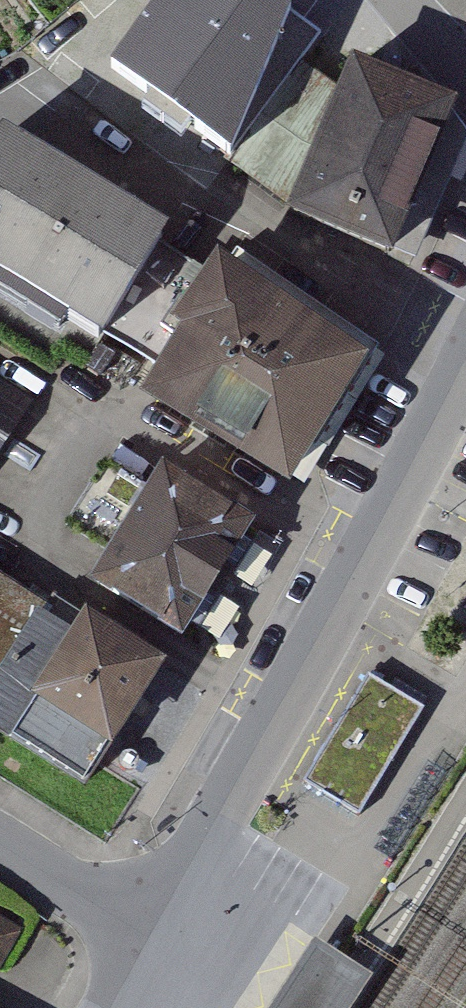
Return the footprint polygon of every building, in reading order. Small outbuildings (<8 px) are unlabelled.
[(224,154),(297,58),(314,36),(266,0),(164,0),(111,69),(224,154)] [(338,87),(297,58),(224,154),(292,211),(392,261),(457,107),(349,66),(338,87)] [(164,252),(175,234),(11,135),(0,153),(0,281),(107,346),(164,252)] [(164,252),(107,346),(158,377),(144,399),(278,484),(367,345),(241,255),(228,271),(211,262),(203,275),(164,252)] [(0,384),(0,476),(43,413),(0,384)] [(181,476),(114,586),(200,639),(267,528),(181,476)] [(0,564),(0,723),(36,747),(44,735),(111,779),(127,754),(140,762),(194,679),(106,622),(93,643),(49,615),(58,601),(0,564)] [(366,675),(301,783),(358,817),(422,709),(366,675)] [(0,913),(0,965),(6,968),(27,928),(0,913)] [(313,935),(265,1007),(348,1007),(371,973),(313,935)]
